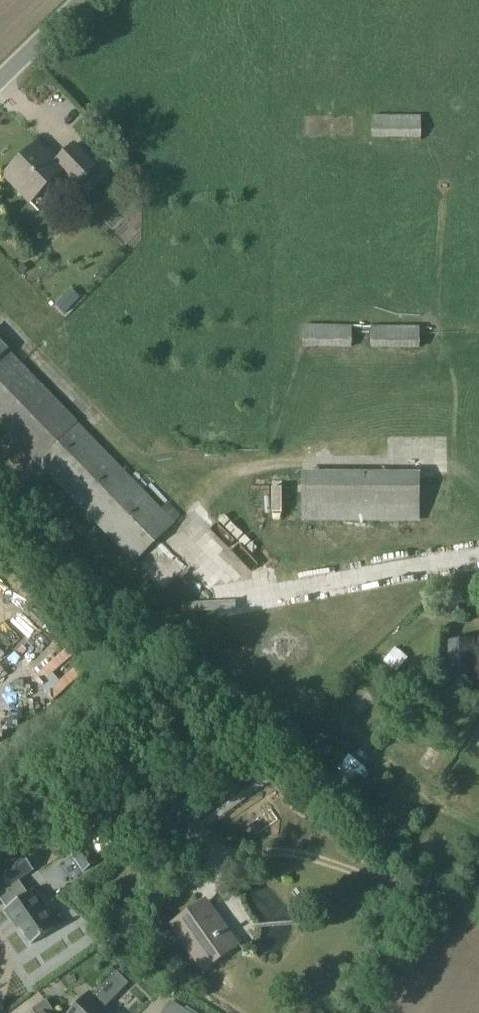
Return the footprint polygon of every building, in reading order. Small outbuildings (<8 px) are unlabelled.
[(421,116),(373,116),(373,138),(422,138),(421,116)] [(55,161),(38,143),(4,176),(31,203),(62,173),(77,188),(99,167),(75,142),(55,161)] [(65,315),(73,306),(63,297),(55,306),(65,315)] [(352,348),(352,326),(303,325),(303,348),(352,348)] [(419,349),(420,327),(371,326),(371,348),(419,349)] [(134,563),(182,516),(169,502),(162,508),(8,350),(0,341),(0,426),(134,563)] [(302,472),(302,521),(420,522),(420,472),(302,472)] [(175,539),(161,552),(182,573),(195,561),(175,539)] [(445,641),(449,677),(476,675),(472,638),(445,641)] [(187,850),(213,832),(209,827),(272,781),(261,765),(205,805),(189,815),(172,827),(187,850)] [(336,792),(353,776),(346,768),(328,785),(336,792)] [(0,871),(0,893),(19,880),(34,870),(24,855),(0,871)] [(478,885),(478,865),(471,865),(470,884),(478,885)] [(0,893),(0,899),(7,908),(4,910),(13,922),(15,921),(32,945),(55,929),(44,913),(46,912),(32,891),(28,893),(19,880),(0,893)] [(204,968),(235,945),(205,903),(174,925),(204,968)] [(90,993),(82,1002),(77,997),(68,1005),(73,1010),(70,1012),(110,1012),(90,993)] [(45,1002),(34,1010),(36,1012),(53,1012),(45,1002)] [(164,1012),(188,1012),(171,1002),(164,1012)]
